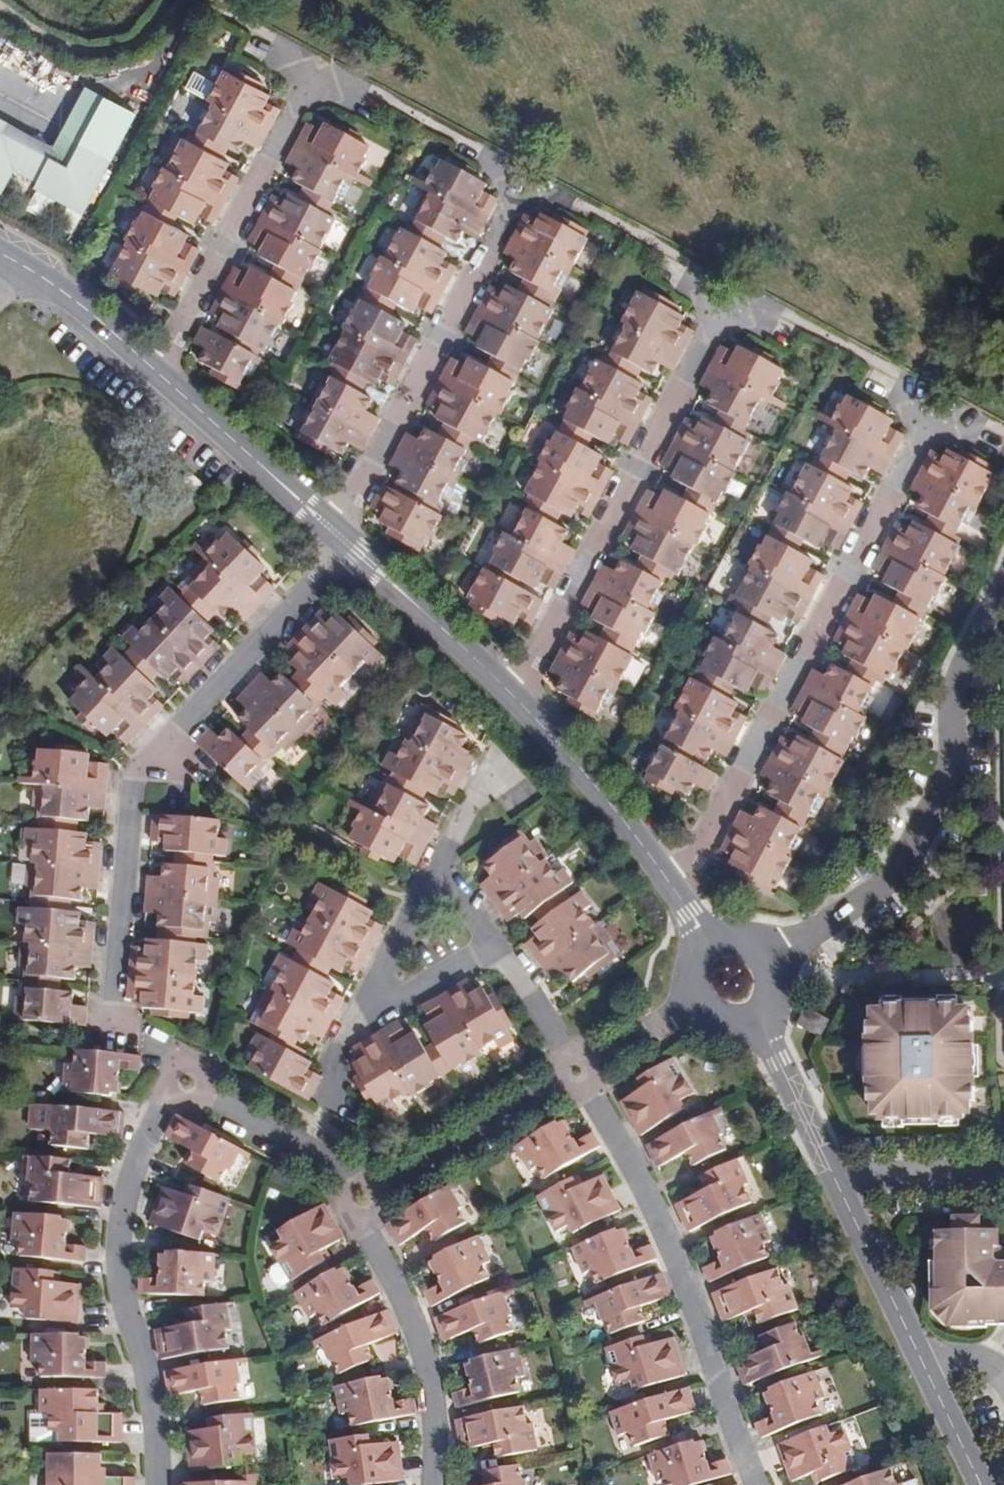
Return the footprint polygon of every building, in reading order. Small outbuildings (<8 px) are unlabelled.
[(173,293),(186,269),(199,246),(184,238),(187,231),(174,223),(180,212),(194,219),(199,211),(212,219),(239,172),(226,165),(229,159),(222,155),(228,143),(238,148),(244,137),(255,143),(257,145),(278,107),(264,99),(268,90),(223,67),(207,96),(214,99),(192,139),(183,134),(166,165),(164,163),(152,183),(155,185),(148,201),(138,217),(135,216),(124,236),(128,238),(111,268),(114,270),(111,277),(136,291),(139,285),(147,289),(157,294),(161,287),(173,293)] [(8,134),(13,123),(0,116),(0,148),(8,134)] [(224,318),(220,326),(231,333),(242,339),(238,344),(228,339),(202,325),(192,343),(205,350),(200,361),(212,367),(223,372),(220,378),(238,389),(245,374),(250,377),(282,322),(283,322),(294,303),(293,299),(298,292),(297,289),(300,283),(304,277),(306,278),(312,267),(315,268),(324,249),(322,248),(341,212),(331,207),(349,173),(356,177),(359,170),(372,146),(363,142),(352,135),(354,130),(340,122),(337,127),(327,122),(324,128),(308,120),(287,161),(290,163),(299,168),(294,178),(304,184),(301,190),(299,194),(293,191),(289,198),(275,191),(249,240),(252,242),(262,247),(260,253),(273,260),(266,274),(253,267),(249,272),(234,264),(210,310),(224,318)] [(74,170),(80,158),(13,123),(8,134),(74,170)] [(366,136),(354,130),(352,135),(363,142),(366,136)] [(80,158),(74,170),(8,134),(0,148),(0,191),(9,196),(21,174),(41,185),(39,189),(89,216),(118,161),(87,145),(80,158)] [(483,187),(486,180),(462,167),(450,161),(439,155),(427,179),(423,186),(414,206),(419,209),(408,229),(399,224),(383,255),(380,253),(370,272),(372,273),(367,282),(376,287),(368,302),(359,297),(326,357),(331,359),(327,365),(332,368),(297,435),(316,444),(319,438),(329,443),(341,450),(346,440),(359,447),(361,448),(379,414),(376,412),(365,406),(370,395),(362,389),(368,380),(373,382),(377,375),(391,383),(416,337),(413,335),(401,328),(404,322),(400,319),(403,312),(408,304),(414,307),(416,303),(426,308),(431,310),(456,263),(443,256),(446,249),(439,245),(445,234),(456,239),(462,228),(471,234),(472,233),(476,235),(496,196),(495,193),(483,187)] [(462,167),(465,162),(454,156),(450,161),(462,167)] [(356,177),(369,185),(373,177),(359,170),(356,177)] [(408,179),(423,186),(427,179),(411,171),(408,179)] [(509,283),(506,289),(492,281),(466,329),(481,337),(478,344),(481,347),(475,358),(470,357),(466,364),(451,355),(447,364),(426,403),(441,411),(437,417),(439,418),(436,424),(433,429),(427,426),(419,439),(405,431),(388,464),(401,471),(396,480),(402,483),(398,490),(384,482),(371,507),(384,515),(381,521),(390,526),(399,531),(396,538),(424,553),(444,515),(435,510),(446,489),(454,492),(460,481),(456,479),(475,444),(478,438),(483,441),(516,381),(515,380),(528,357),(531,358),(540,339),(556,309),(546,303),(558,281),(564,285),(589,237),(586,236),(590,229),(573,220),(569,227),(544,212),(540,219),(525,212),(504,251),(516,259),(511,269),(526,277),(519,288),(509,283)] [(144,295),(147,289),(139,285),(136,291),(144,295)] [(505,530),(489,558),(494,562),(490,569),(481,564),(464,595),(467,598),(465,602),(489,616),(493,610),(501,615),(512,621),(516,613),(529,620),(541,597),(520,585),(524,578),(535,584),(539,578),(548,582),(554,586),(574,546),(562,538),(567,528),(555,521),(557,515),(560,510),(569,515),(573,508),(586,515),(612,467),(598,460),(601,453),(586,445),(592,432),(609,441),(613,434),(627,441),(651,394),(639,387),(642,381),(636,377),(643,365),(652,370),(658,359),(672,366),(693,327),(679,319),(682,312),(661,301),(651,295),(636,287),(619,318),(625,321),(604,359),(596,355),(579,386),(575,384),(565,402),(568,404),(562,415),(564,417),(558,427),(556,427),(550,438),(547,438),(536,457),(539,458),(523,489),(526,491),(521,502),(525,504),(510,533),(505,530)] [(651,295),(661,301),(664,295),(654,290),(651,295)] [(242,339),(231,333),(228,339),(238,344),(242,339)] [(688,411),(662,460),(666,462),(677,468),(674,474),(683,479),(676,492),(666,487),(662,494),(651,489),(648,487),(622,535),(634,542),(632,546),(639,550),(638,552),(640,554),(635,564),(622,558),(616,569),(606,563),(602,562),(581,602),(595,610),(592,616),(604,623),(597,635),(584,629),(581,634),(572,628),(549,670),(561,677),(556,688),(568,694),(578,699),(576,705),(596,716),(605,701),(612,705),(621,687),(619,686),(635,656),(632,654),(645,630),(647,631),(657,612),(649,607),(663,583),(663,579),(666,573),(673,577),(677,571),(680,572),(695,543),(697,544),(708,525),(705,523),(713,506),(715,507),(725,488),(728,490),(737,472),(735,471),(751,440),(743,435),(745,430),(754,413),(759,417),(768,400),(772,393),(785,368),(762,356),(754,351),(741,344),(736,351),(721,343),(700,382),(713,390),(708,399),(720,406),(714,419),(704,414),(702,419),(688,411)] [(757,345),(754,351),(762,356),(766,350),(757,345)] [(212,367),(210,372),(220,378),(223,372),(212,367)] [(790,491),(787,489),(776,507),(779,509),(773,521),(775,523),(769,534),(767,532),(761,543),(759,542),(747,561),(749,562),(732,593),(736,595),(733,601),(739,604),(722,637),(713,633),(702,654),(706,656),(695,677),(690,675),(673,705),(679,708),(642,778),(662,789),(666,782),(674,786),(688,794),(694,783),(705,789),(714,771),(695,761),(698,754),(706,759),(712,748),(723,754),(745,714),(732,706),(735,700),(728,696),(734,684),(745,690),(748,684),(762,691),(785,650),(770,643),(776,632),(766,626),(769,620),(772,615),(779,620),(784,613),(797,620),(823,572),(819,570),(809,564),(812,557),(799,550),(805,538),(819,545),(822,539),(837,547),(862,498),(851,492),(855,486),(846,481),(848,476),(852,470),(862,475),(867,465),(881,472),(902,433),(902,431),(888,424),(891,417),(882,412),(872,407),(846,393),(842,402),(838,401),(831,415),(828,421),(835,425),(814,464),(807,460),(790,491)] [(768,400),(783,408),(787,402),(772,393),(768,400)] [(882,412),(885,406),(876,401),(872,407),(882,412)] [(814,414),(828,421),(831,415),(818,408),(814,414)] [(325,450),(329,443),(319,438),(316,444),(325,450)] [(890,591),(927,611),(936,593),(940,595),(949,577),(947,576),(953,565),(951,563),(962,543),(954,538),(956,534),(965,518),(970,521),(997,473),(990,469),(992,464),(971,453),(968,458),(959,453),(948,447),(946,450),(943,447),(941,450),(935,446),(932,447),(910,488),(914,490),(922,493),(917,503),(932,512),(926,523),(912,517),(909,523),(899,517),(873,565),(887,573),(884,579),(893,585),(890,591)] [(968,458),(971,453),(962,448),(959,453),(968,458)] [(390,526),(386,532),(396,538),(399,531),(390,526)] [(201,555),(202,557),(252,603),(267,586),(252,572),(257,566),(242,552),(233,544),(224,536),(217,543),(215,541),(205,552),(201,555)] [(233,544),(242,552),(247,547),(239,538),(233,544)] [(193,540),(189,544),(201,555),(205,552),(193,540)] [(181,590),(194,602),(199,596),(209,605),(221,616),(230,608),(239,616),(252,603),(202,557),(190,570),(195,575),(181,590)] [(148,615),(197,661),(215,642),(206,633),(210,628),(198,617),(189,608),(194,602),(181,590),(176,596),(166,587),(155,598),(160,604),(148,615)] [(927,611),(890,591),(886,598),(877,593),(874,600),(862,594),(858,592),(846,614),(906,647),(910,650),(920,631),(917,629),(921,618),(924,618),(927,611)] [(194,602),(203,611),(209,605),(199,596),(194,602)] [(189,608),(198,617),(203,611),(194,602),(189,608)] [(300,625),(348,671),(362,658),(368,662),(377,653),(332,611),(327,616),(317,606),(300,625)] [(498,621),(501,615),(493,610),(489,616),(498,621)] [(906,647),(846,614),(833,639),(848,647),(844,654),(851,657),(849,663),(878,678),(884,682),(887,678),(890,679),(906,647)] [(130,644),(124,649),(138,663),(143,658),(152,666),(163,676),(170,669),(181,679),(197,661),(148,615),(147,615),(135,627),(132,623),(120,635),(130,644)] [(338,683),(348,671),(300,625),(282,643),(292,652),(286,659),(299,672),(308,680),(303,685),(315,697),(321,690),(331,700),(343,688),(338,683)] [(89,672),(141,721),(156,705),(145,696),(153,687),(142,676),(133,668),(138,663),(124,649),(110,664),(103,658),(89,672)] [(138,663),(146,671),(152,666),(143,658),(138,663)] [(89,672),(77,661),(73,665),(85,676),(89,672)] [(142,676),(146,671),(138,663),(133,668),(142,676)] [(878,678),(849,663),(846,669),(835,663),(828,674),(814,666),(805,681),(861,712),(878,678)] [(303,710),(315,697),(303,685),(297,691),(289,682),(279,671),(270,680),(259,671),(246,684),(295,729),(308,716),(303,710)] [(126,737),(141,721),(89,672),(85,676),(75,686),(77,688),(70,695),(80,705),(89,714),(105,728),(110,723),(126,737)] [(299,672),(294,677),(303,685),(308,680),(299,672)] [(303,685),(294,677),(289,682),(297,691),(303,685)] [(861,712),(805,681),(791,705),(809,714),(805,722),(814,727),(812,732),(846,751),(848,745),(851,747),(856,736),(859,737),(869,716),(861,712)] [(295,729),(246,684),(234,696),(244,706),(235,716),(247,726),(256,735),(251,741),(263,752),(278,737),(282,742),(295,729)] [(578,699),(568,694),(566,700),(576,705),(578,699)] [(83,720),(89,714),(80,705),(75,711),(83,720)] [(380,794),(375,791),(366,807),(363,811),(355,825),(355,829),(352,835),(366,843),(380,850),(394,858),(398,851),(414,860),(418,852),(434,822),(422,815),(428,804),(414,796),(403,790),(407,779),(419,785),(434,793),(438,787),(450,793),(455,784),(473,750),(459,744),(464,734),(452,728),(454,722),(427,708),(420,723),(413,720),(395,751),(389,749),(381,764),(393,771),(390,777),(389,776),(380,794)] [(452,728),(464,734),(466,728),(454,722),(452,728)] [(207,725),(193,739),(209,754),(242,785),(255,772),(250,766),(263,752),(251,741),(250,740),(246,745),(238,737),(227,725),(217,734),(207,725)] [(247,726),(242,732),(250,740),(251,741),(256,735),(247,726)] [(250,740),(242,732),(238,737),(246,745),(250,740)] [(846,751),(812,732),(809,738),(798,733),(795,740),(782,733),(771,753),(833,784),(846,759),(843,757),(846,751)] [(32,783),(101,788),(103,765),(83,763),(84,756),(63,754),(51,753),(38,752),(38,761),(34,761),(33,775),(32,783)] [(833,784),(771,753),(760,772),(775,781),(770,791),(781,797),(777,805),(807,821),(815,806),(820,808),(833,784)] [(18,782),(32,783),(33,775),(18,774),(18,782)] [(419,785),(407,779),(403,790),(414,796),(419,785)] [(670,793),(674,786),(666,782),(662,789),(670,793)] [(100,808),(101,788),(32,783),(31,802),(40,803),(39,821),(54,822),(54,817),(68,818),(84,820),(85,807),(100,808)] [(348,803),(363,811),(366,807),(351,799),(348,803)] [(807,821),(777,805),(773,811),(761,805),(755,815),(741,808),(732,824),(788,854),(807,821)] [(220,835),(221,819),(152,813),(150,840),(162,841),(162,849),(181,850),(195,851),(195,858),(208,859),(208,853),(223,854),(225,836),(220,835)] [(53,829),(54,822),(39,821),(36,845),(31,845),(29,863),(96,869),(98,850),(82,849),(82,831),(67,830),(53,829)] [(788,854),(732,824),(720,847),(735,855),(731,862),(740,867),(750,873),(747,878),(771,892),(774,885),(778,887),(787,871),(785,870),(792,856),(788,854)] [(546,906),(566,892),(561,885),(570,878),(560,864),(555,868),(546,855),(544,856),(533,842),(528,846),(518,835),(483,862),(491,872),(478,881),(501,912),(507,919),(518,910),(522,916),(532,908),(541,900),(546,906)] [(366,843),(362,849),(377,857),(380,850),(366,843)] [(194,865),(194,858),(181,857),(181,864),(194,865)] [(207,881),(208,859),(195,858),(194,858),(194,865),(181,864),(171,863),(170,876),(148,874),(146,893),(214,899),(216,882),(207,881)] [(96,869),(29,863),(28,880),(34,880),(33,894),(50,896),(63,897),(79,898),(80,884),(95,886),(96,869)] [(750,873),(740,867),(737,873),(747,878),(750,873)] [(359,904),(348,898),(321,883),(313,897),(318,900),(311,915),(323,922),(367,946),(373,935),(379,923),(370,918),(373,912),(359,904)] [(566,892),(546,906),(551,913),(542,920),(532,927),(536,933),(525,942),(541,963),(595,922),(597,920),(587,907),(592,902),(582,889),(571,898),(566,892)] [(362,898),(351,892),(348,898),(359,904),(362,898)] [(213,917),(214,899),(146,893),(145,911),(160,913),(159,925),(175,926),(189,927),(188,933),(207,935),(209,917),(213,917)] [(537,914),(546,906),(541,900),(532,908),(537,914)] [(62,913),(62,903),(49,902),(48,911),(62,913)] [(546,906),(537,914),(542,920),(551,913),(546,906)] [(81,914),(62,913),(48,911),(18,908),(17,924),(24,925),(23,941),(88,947),(90,947),(91,922),(80,921),(81,914)] [(298,947),(295,954),(317,967),(320,960),(330,966),(341,972),(345,964),(355,970),(359,961),(367,946),(323,922),(311,915),(302,931),(295,926),(287,941),(298,947)] [(595,922),(541,963),(554,980),(566,971),(573,979),(585,970),(596,962),(600,967),(613,957),(601,941),(607,936),(595,922)] [(188,933),(175,932),(174,939),(187,940),(188,933)] [(205,959),(207,935),(188,933),(187,940),(174,939),(146,937),(146,943),(130,942),(127,971),(196,976),(197,959),(205,959)] [(87,967),(88,947),(23,941),(20,941),(18,960),(27,961),(26,980),(43,981),(43,976),(56,977),(71,978),(71,965),(87,967)] [(277,970),(269,986),(329,1018),(337,1004),(341,996),(331,989),(334,983),(324,977),(314,972),(317,967),(295,954),(292,960),(281,954),(273,968),(277,970)] [(317,967),(327,972),(330,966),(320,960),(317,967)] [(596,962),(585,970),(590,975),(600,967),(596,962)] [(314,972),(324,977),(327,972),(317,967),(314,972)] [(196,976),(127,971),(125,995),(141,997),(140,1005),(150,1006),(163,1008),(163,1014),(187,1016),(188,1010),(201,1010),(202,994),(195,993),(196,976)] [(443,993),(480,1052),(495,1042),(500,1047),(512,1039),(509,1034),(515,1030),(502,1010),(493,1011),(488,1002),(480,986),(473,991),(466,979),(457,984),(443,993)] [(81,1023),(83,1006),(69,1005),(70,991),(55,990),(42,989),(43,981),(26,980),(24,1002),(16,1001),(14,1018),(81,1023)] [(55,990),(56,983),(43,981),(42,989),(55,990)] [(257,1025),(259,1026),(288,1040),(291,1034),(300,1039),(306,1028),(320,1036),(324,1027),(329,1018),(269,986),(261,1003),(267,1006),(257,1025)] [(435,1058),(443,1072),(458,1062),(460,1065),(480,1052),(443,993),(433,999),(423,1005),(434,1023),(427,1027),(436,1042),(442,1053),(435,1058)] [(493,1011),(502,1010),(495,998),(488,1002),(493,1011)] [(975,1087),(974,1037),(966,1037),(965,1020),(971,1020),(970,1007),(958,1007),(958,1004),(880,1005),(880,1008),(871,1008),(871,1020),(875,1020),(875,1037),(867,1037),(868,1087),(876,1088),(876,1104),(873,1104),(873,1117),(879,1117),(879,1121),(965,1121),(965,1116),(972,1116),(972,1103),(967,1102),(967,1087),(975,1087)] [(163,1008),(150,1006),(149,1014),(163,1014),(163,1008)] [(807,1008),(797,1025),(819,1037),(829,1020),(807,1008)] [(875,1020),(871,1020),(867,1020),(867,1037),(875,1037),(875,1020)] [(966,1037),(974,1037),(974,1020),(971,1020),(965,1020),(966,1037)] [(374,1035),(410,1095),(429,1085),(429,1082),(443,1072),(435,1058),(428,1062),(421,1052),(412,1036),(406,1040),(396,1022),(387,1027),(374,1035)] [(254,1049),(246,1065),(307,1097),(314,1083),(319,1074),(307,1067),(310,1060),(295,1052),(285,1047),(288,1040),(259,1026),(248,1046),(254,1049)] [(291,1034),(288,1040),(297,1045),(300,1039),(291,1034)] [(362,1095),(371,1110),(378,1121),(400,1109),(396,1104),(410,1095),(374,1035),(363,1042),(352,1048),(359,1061),(353,1065),(358,1074),(362,1081),(368,1091),(362,1095)] [(285,1047),(295,1052),(297,1045),(288,1040),(285,1047)] [(428,1047),(435,1058),(442,1053),(436,1042),(428,1047)] [(428,1062),(435,1058),(428,1047),(421,1052),(428,1062)] [(115,1066),(138,1068),(138,1054),(74,1049),(73,1062),(64,1061),(62,1088),(106,1091),(107,1080),(114,1080),(115,1066)] [(652,1082),(641,1088),(625,1098),(646,1131),(689,1105),(683,1096),(694,1090),(674,1057),(647,1073),(652,1082)] [(636,1079),(641,1088),(652,1082),(647,1073),(636,1079)] [(356,1084),(362,1095),(368,1091),(362,1081),(356,1084)] [(867,1104),(873,1104),(876,1104),(876,1088),(868,1087),(867,1104)] [(975,1103),(975,1087),(967,1087),(967,1102),(972,1103),(975,1103)] [(119,1133),(120,1110),(51,1104),(50,1127),(52,1128),(51,1143),(85,1146),(86,1131),(119,1133)] [(713,1109),(716,1115),(727,1109),(725,1104),(713,1109)] [(713,1109),(651,1140),(662,1162),(691,1148),(697,1161),(727,1146),(722,1133),(724,1132),(716,1115),(713,1109)] [(234,1173),(244,1151),(183,1119),(172,1140),(200,1156),(194,1169),(224,1185),(230,1171),(234,1173)] [(545,1182),(602,1148),(596,1137),(575,1149),(567,1137),(561,1141),(552,1125),(515,1147),(531,1174),(539,1171),(545,1182)] [(68,1168),(69,1159),(29,1156),(27,1181),(32,1181),(31,1197),(95,1203),(98,1175),(78,1173),(78,1168),(68,1168)] [(740,1156),(703,1173),(707,1182),(699,1186),(701,1192),(683,1199),(694,1224),(752,1197),(746,1183),(751,1180),(740,1156)] [(583,1186),(578,1175),(566,1181),(572,1192),(583,1186)] [(572,1192),(566,1181),(539,1195),(556,1230),(567,1225),(572,1234),(617,1211),(600,1177),(583,1186),(572,1192)] [(195,1187),(183,1183),(179,1193),(191,1197),(195,1187)] [(212,1234),(224,1197),(195,1187),(191,1197),(179,1193),(162,1188),(150,1223),(198,1239),(201,1230),(212,1234)] [(462,1208),(449,1187),(390,1223),(403,1243),(430,1227),(438,1239),(467,1222),(460,1210),(462,1208)] [(293,1283),(320,1268),(316,1258),(326,1252),(342,1242),(323,1210),(280,1234),(285,1243),(274,1250),(293,1283)] [(727,1257),(705,1267),(705,1268),(709,1279),(772,1254),(767,1241),(773,1238),(762,1211),(723,1227),(728,1241),(722,1244),(727,1257)] [(57,1228),(58,1216),(14,1212),(12,1238),(20,1239),(19,1252),(83,1258),(85,1245),(63,1244),(64,1228),(57,1228)] [(933,1311),(950,1328),(967,1328),(970,1328),(970,1322),(979,1322),(1003,1321),(1003,1261),(995,1260),(996,1247),(999,1247),(999,1230),(980,1230),(980,1225),(954,1225),(953,1231),(938,1231),(938,1289),(934,1289),(933,1311)] [(594,1283),(655,1258),(651,1246),(629,1255),(623,1242),(617,1245),(611,1231),(573,1246),(571,1247),(582,1274),(589,1271),(594,1283)] [(427,1298),(430,1305),(491,1276),(485,1264),(491,1261),(479,1235),(439,1254),(445,1266),(440,1270),(445,1281),(424,1292),(427,1298)] [(999,1247),(996,1247),(995,1260),(1003,1261),(1003,1252),(999,1247)] [(214,1253),(171,1251),(171,1264),(163,1264),(163,1278),(142,1277),(140,1290),(205,1292),(205,1279),(214,1279),(214,1253)] [(316,1258),(320,1268),(331,1261),(326,1252),(316,1258)] [(786,1283),(779,1266),(717,1289),(727,1316),(746,1309),(748,1314),(758,1310),(761,1319),(799,1304),(790,1281),(786,1283)] [(43,1270),(13,1267),(9,1307),(22,1307),(21,1318),(71,1322),(74,1283),(56,1282),(42,1281),(43,1270)] [(325,1324),(381,1293),(379,1288),(373,1278),(353,1289),(346,1278),(340,1281),(333,1269),(296,1291),(309,1315),(317,1310),(325,1324)] [(56,1282),(56,1271),(43,1270),(42,1281),(56,1282)] [(637,1308),(671,1296),(663,1276),(662,1272),(594,1297),(596,1301),(602,1320),(605,1319),(610,1332),(641,1321),(637,1308)] [(518,1294),(516,1287),(503,1292),(505,1298),(518,1294)] [(503,1292),(439,1316),(447,1339),(478,1327),(483,1342),(514,1330),(509,1316),(512,1315),(505,1298),(503,1292)] [(584,1305),(596,1301),(594,1297),(583,1301),(584,1305)] [(222,1303),(183,1309),(184,1318),(175,1319),(175,1324),(155,1328),(160,1355),(224,1345),(221,1328),(226,1327),(222,1303)] [(395,1333),(386,1310),(323,1336),(326,1342),(333,1359),(336,1357),(342,1371),(372,1359),(366,1345),(395,1333)] [(811,1346),(801,1320),(762,1335),(767,1348),(759,1351),(764,1365),(744,1372),(748,1384),(808,1362),(804,1349),(811,1346)] [(967,1328),(967,1330),(988,1331),(988,1326),(1003,1326),(1003,1321),(979,1322),(970,1322),(970,1328),(967,1328)] [(77,1346),(77,1334),(33,1333),(33,1359),(41,1359),(41,1373),(106,1373),(106,1360),(83,1360),(83,1346),(77,1346)] [(638,1350),(651,1346),(647,1334),(634,1338),(638,1350)] [(326,1342),(323,1336),(313,1341),(315,1347),(326,1342)] [(634,1338),(605,1347),(618,1386),(630,1382),(632,1392),(680,1377),(668,1340),(651,1346),(638,1350),(634,1338)] [(518,1347),(476,1357),(480,1371),(472,1373),(475,1387),(454,1392),(457,1406),(520,1390),(517,1378),(525,1376),(518,1347)] [(239,1358),(171,1369),(175,1393),(208,1387),(210,1402),(243,1397),(240,1383),(244,1382),(239,1358)] [(757,1424),(761,1435),(821,1412),(817,1401),(824,1398),(815,1372),(775,1387),(779,1399),(773,1402),(778,1416),(757,1424)] [(352,1427),(416,1414),(414,1398),(390,1403),(387,1387),(381,1389),(378,1377),(336,1385),(341,1411),(349,1409),(352,1427)] [(97,1411),(97,1389),(43,1389),(43,1411),(52,1411),(52,1429),(62,1430),(62,1438),(119,1439),(119,1412),(97,1411)] [(619,1409),(620,1415),(626,1432),(629,1431),(634,1446),(665,1436),(661,1422),(692,1413),(685,1389),(619,1409)] [(525,1405),(460,1417),(466,1446),(484,1442),(485,1449),(497,1447),(498,1453),(537,1446),(532,1422),(528,1423),(525,1405)] [(619,1409),(607,1413),(608,1418),(620,1415),(619,1409)] [(213,1428),(201,1429),(182,1431),(186,1470),(235,1464),(234,1453),(247,1452),(243,1413),(212,1417),(213,1428)] [(212,1417),(200,1418),(201,1429),(213,1428),(212,1417)] [(831,1434),(828,1425),(781,1443),(795,1480),(814,1472),(825,1468),(829,1479),(858,1468),(844,1430),(831,1434)] [(378,1445),(376,1433),(364,1435),(365,1446),(378,1445)] [(364,1435),(334,1439),(339,1478),(351,1476),(352,1484),(369,1484),(402,1481),(397,1443),(378,1445),(365,1446),(364,1435)] [(731,1472),(727,1461),(703,1469),(699,1457),(693,1459),(687,1442),(647,1455),(656,1483),(663,1481),(665,1484),(691,1484),(731,1472)] [(99,1453),(49,1453),(49,1484),(131,1484),(131,1475),(105,1474),(104,1467),(99,1467),(99,1453)] [(489,1470),(492,1484),(529,1484),(528,1480),(525,1481),(521,1464),(489,1470)] [(817,1483),(822,1481),(829,1479),(825,1468),(814,1472),(817,1483)] [(890,1468),(845,1484),(897,1484),(890,1468)]
